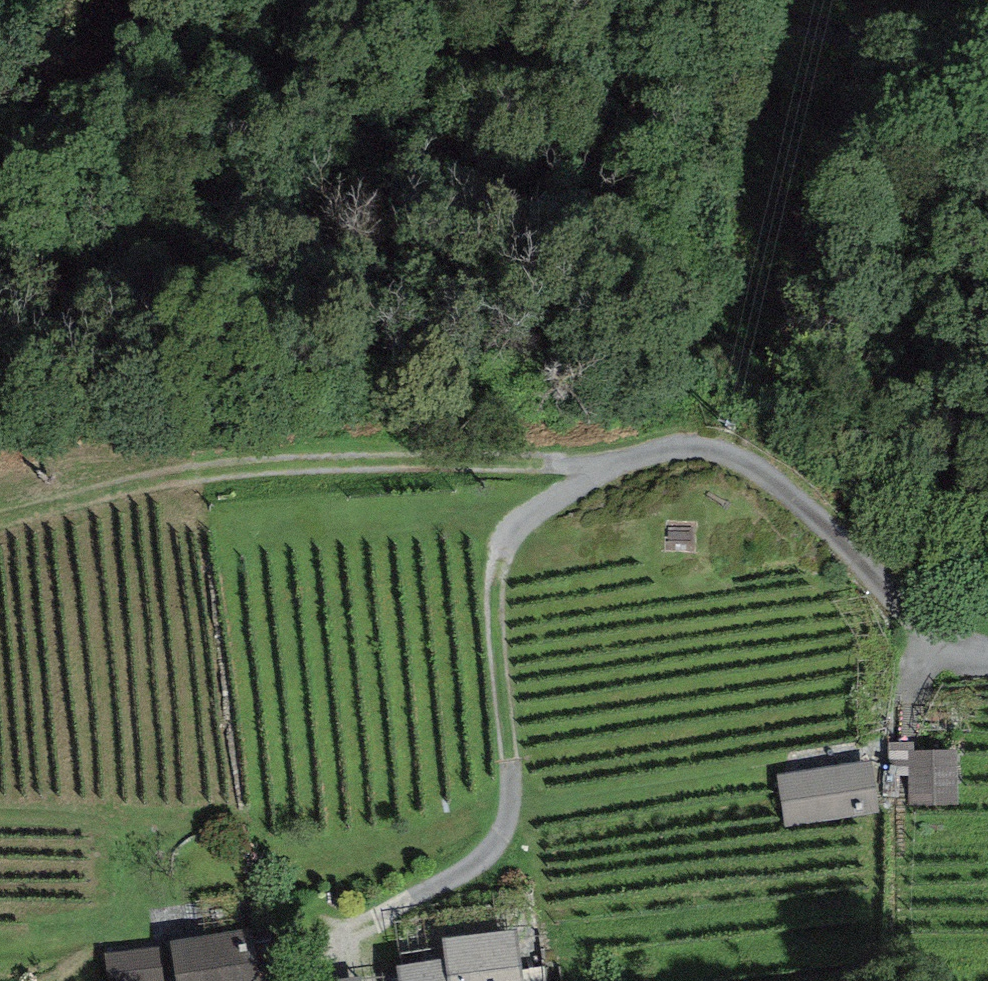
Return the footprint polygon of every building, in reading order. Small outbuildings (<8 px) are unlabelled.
[(963,798),(964,749),(920,748),(919,798),(963,798)] [(873,765),(778,779),(785,827),(879,814),(873,765)] [(397,973),(398,980),(540,980),(533,934),(442,943),(444,965),(397,973)] [(179,947),(185,980),(259,980),(251,935),(179,947)]
